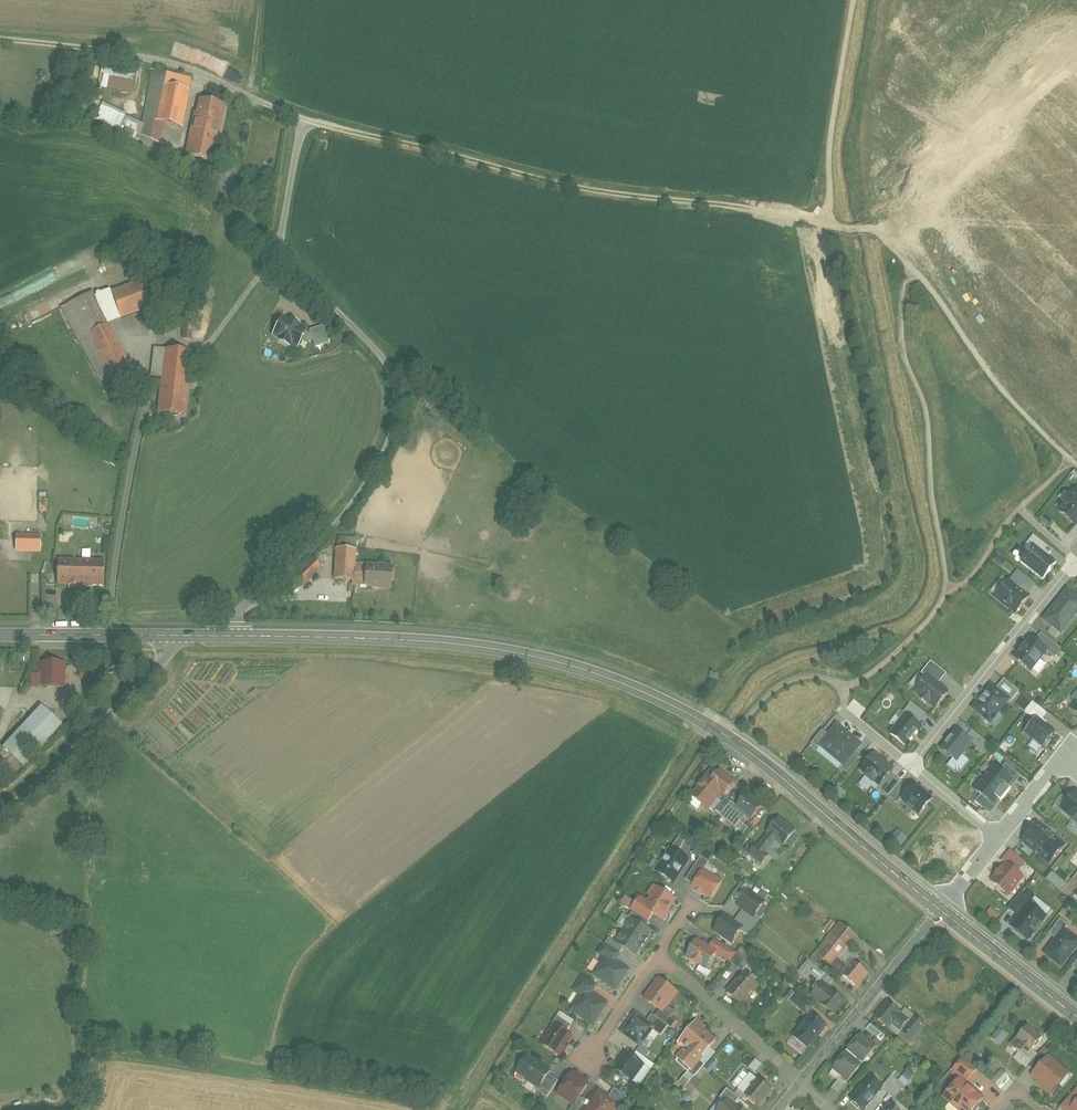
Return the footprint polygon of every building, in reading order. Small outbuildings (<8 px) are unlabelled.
[(103,68),(99,90),(130,97),(134,74),(103,68)] [(165,77),(155,126),(180,131),(190,81),(165,77)] [(224,107),(199,101),(185,159),(210,165),(224,107)] [(101,104),(93,122),(118,135),(120,130),(135,137),(142,124),(101,104)] [(91,292),(59,309),(103,393),(135,378),(109,327),(174,303),(164,277),(143,286),(141,280),(94,299),(91,292)] [(280,317),(269,338),(277,342),(275,345),(288,352),(290,349),(296,352),(308,331),(301,328),(303,324),(290,317),(288,321),(280,317)] [(326,325),(312,329),(317,346),(331,342),(326,325)] [(192,353),(155,349),(151,377),(162,379),(157,417),(184,420),(192,353)] [(1076,485),(1058,508),(1076,523),(1076,486),(1076,485)] [(1048,513),(1043,519),(1053,528),(1058,522),(1048,513)] [(19,534),(18,550),(41,551),(41,535),(19,534)] [(1059,565),(1035,544),(1020,561),(1044,582),(1059,565)] [(1005,566),(1012,553),(1002,548),(1000,553),(1002,554),(998,562),(1005,566)] [(356,553),(336,552),(334,582),(352,583),(352,590),(389,592),(391,566),(356,564),(356,553)] [(316,556),(298,573),(307,582),(325,565),(316,556)] [(61,560),(60,586),(70,587),(70,592),(83,592),(83,588),(105,589),(105,561),(61,560)] [(1032,598),(1010,580),(995,597),(1018,615),(1032,598)] [(1067,587),(1043,619),(1064,635),(1076,617),(1076,595),(1067,587)] [(1047,648),(1029,635),(1014,656),(1032,669),(1047,648)] [(65,663),(40,663),(40,673),(29,673),(29,691),(65,691),(65,663)] [(950,692),(929,674),(914,691),(936,709),(950,692)] [(1010,697),(993,683),(972,709),(990,723),(1010,697)] [(1026,695),(1020,704),(1029,711),(1036,701),(1026,695)] [(45,708),(7,747),(26,765),(64,727),(45,708)] [(922,727),(905,713),(889,733),(907,747),(922,727)] [(1056,732),(1038,717),(1025,732),(1043,747),(1056,732)] [(863,742),(837,721),(819,744),(845,765),(863,742)] [(973,740),(954,727),(940,748),(959,760),(973,740)] [(895,770),(876,752),(860,769),(879,787),(895,770)] [(1014,779),(994,765),(976,789),(995,803),(1014,779)] [(690,795),(708,809),(720,793),(723,796),(734,783),(718,770),(713,776),(708,772),(690,795)] [(935,797),(915,781),(899,800),(919,817),(935,797)] [(1075,788),(1059,808),(1076,822),(1076,790),(1075,788)] [(736,807),(750,818),(761,804),(747,793),(736,807)] [(775,839),(781,844),(793,830),(779,819),(749,855),(761,865),(770,854),(766,851),(775,839)] [(1020,842),(1048,866),(1065,846),(1037,822),(1020,842)] [(903,844),(910,836),(900,828),(894,836),(903,844)] [(654,872),(674,884),(688,860),(668,848),(654,872)] [(1005,861),(1017,871),(1025,863),(1010,851),(1003,859),(1005,861)] [(685,880),(692,885),(702,870),(707,862),(700,857),(685,880)] [(1017,871),(1005,861),(988,882),(1007,896),(1023,875),(1017,871)] [(691,886),(710,898),(720,882),(702,870),(692,885),(691,886)] [(1052,873),(1046,880),(1061,892),(1067,885),(1052,873)] [(652,914),(661,920),(674,900),(653,886),(644,900),(637,896),(629,909),(631,911),(647,921),(652,914)] [(1010,927),(1028,942),(1052,911),(1028,891),(1024,896),(1021,893),(1008,909),(1018,917),(1010,927)] [(742,909),(753,917),(754,915),(763,903),(748,892),(738,906),(742,909)] [(997,921),(1001,912),(992,908),(988,917),(997,921)] [(742,909),(732,924),(740,929),(739,930),(747,936),(759,918),(754,915),(753,917),(742,909)] [(630,918),(645,928),(648,922),(647,921),(631,911),(628,916),(630,918)] [(713,932),(730,944),(739,930),(740,929),(732,924),(722,917),(713,932)] [(636,957),(652,933),(645,928),(630,918),(613,941),(622,948),(636,957)] [(815,954),(831,966),(836,959),(855,935),(840,923),(815,954)] [(1064,926),(1045,952),(1062,965),(1076,945),(1076,936),(1064,926)] [(604,942),(619,953),(622,948),(613,941),(607,937),(604,942)] [(713,939),(707,950),(713,954),(729,963),(730,962),(736,953),(713,939)] [(604,954),(613,961),(619,953),(604,942),(596,954),(602,958),(604,954)] [(707,950),(694,942),(685,958),(704,969),(713,954),(707,950)] [(736,953),(730,962),(741,971),(753,957),(739,947),(736,953)] [(615,990),(628,971),(613,961),(604,954),(602,958),(591,974),(615,990)] [(810,973),(816,978),(822,971),(807,959),(797,971),(805,978),(810,973)] [(829,969),(855,989),(868,973),(851,960),(845,967),(836,959),(829,969)] [(726,992),(742,1005),(756,987),(740,974),(726,992)] [(584,988),(591,993),(596,985),(581,976),(571,991),(579,996),(584,988)] [(658,1010),(662,1012),(666,1006),(677,992),(657,978),(642,999),(658,1010)] [(809,996),(833,1016),(845,1002),(820,982),(809,996)] [(592,1026),(607,1003),(591,993),(584,988),(579,996),(569,1011),(592,1026)] [(789,1000),(806,1014),(812,1006),(795,993),(789,1000)] [(873,1018),(886,1029),(891,1023),(899,1030),(908,1020),(886,1002),(873,1018)] [(658,1010),(653,1016),(667,1026),(670,1028),(675,1021),(670,1018),(674,1012),(666,1006),(662,1012),(658,1010)] [(646,1021),(635,1012),(620,1032),(640,1047),(652,1030),(655,1027),(646,1021)] [(791,1036),(807,1049),(826,1027),(810,1013),(791,1036)] [(651,1014),(646,1021),(655,1027),(652,1030),(660,1036),(667,1026),(653,1016),(651,1014)] [(551,1023),(565,1032),(569,1025),(556,1016),(551,1023)] [(924,1025),(913,1016),(900,1032),(911,1041),(924,1025)] [(676,1059),(689,1070),(698,1060),(708,1048),(715,1040),(702,1029),(705,1027),(696,1019),(678,1040),(686,1047),(676,1059)] [(538,1044),(558,1057),(572,1037),(565,1032),(551,1023),(538,1044)] [(870,1030),(884,1039),(888,1034),(874,1024),(870,1030)] [(1030,1050),(1040,1038),(1025,1026),(1010,1045),(1018,1051),(1025,1057),(1030,1050)] [(994,1035),(1002,1043),(1010,1034),(1002,1027),(994,1035)] [(843,1052),(859,1065),(873,1047),(857,1035),(843,1052)] [(714,1053),(708,1048),(698,1060),(689,1070),(688,1072),(694,1077),(714,1053)] [(1036,1055),(1030,1050),(1025,1057),(1018,1051),(1013,1058),(1025,1068),(1027,1066),(1036,1055)] [(1027,1066),(1033,1071),(1046,1056),(1040,1051),(1036,1055),(1027,1066)] [(635,1052),(631,1058),(642,1066),(640,1069),(647,1074),(654,1064),(635,1052)] [(830,1069),(846,1081),(859,1065),(843,1052),(830,1069)] [(631,1058),(624,1053),(612,1070),(630,1082),(640,1069),(642,1066),(631,1058)] [(513,1074),(537,1090),(547,1074),(549,1070),(526,1055),(513,1074)] [(1035,1083),(1049,1095),(1068,1074),(1047,1055),(1046,1056),(1033,1071),(1029,1076),(1036,1082),(1035,1083)] [(958,1077),(965,1083),(975,1071),(960,1058),(950,1070),(958,1077)] [(759,1059),(753,1068),(758,1071),(764,1063),(759,1059)] [(1004,1089),(1014,1080),(1006,1070),(1000,1076),(1003,1080),(999,1083),(1004,1089)] [(570,1105),(571,1106),(578,1096),(588,1083),(571,1071),(555,1094),(570,1105)] [(743,1094),(755,1079),(749,1073),(736,1089),(743,1094)] [(557,1081),(547,1074),(537,1090),(536,1090),(546,1097),(557,1081)] [(891,1076),(880,1089),(887,1094),(897,1081),(891,1076)] [(982,1098),(965,1083),(958,1077),(941,1097),(949,1103),(945,1109),(946,1109),(972,1109),(982,1098)] [(743,1094),(758,1107),(771,1091),(755,1079),(743,1094)] [(897,1081),(887,1094),(893,1099),(904,1087),(897,1081)] [(861,1109),(863,1109),(875,1095),(864,1085),(850,1102),(861,1109)] [(613,1088),(607,1098),(617,1104),(623,1108),(629,1099),(613,1088)] [(1060,1107),(1063,1109),(1076,1109),(1076,1088),(1060,1107)] [(617,1104),(607,1098),(597,1091),(584,1109),(614,1109),(617,1104)] [(741,1109),(745,1109),(748,1107),(729,1092),(725,1097),(727,1099),(741,1109)] [(578,1096),(571,1106),(570,1105),(567,1109),(578,1109),(584,1100),(578,1096)] [(727,1099),(718,1109),(741,1109),(727,1099)]
